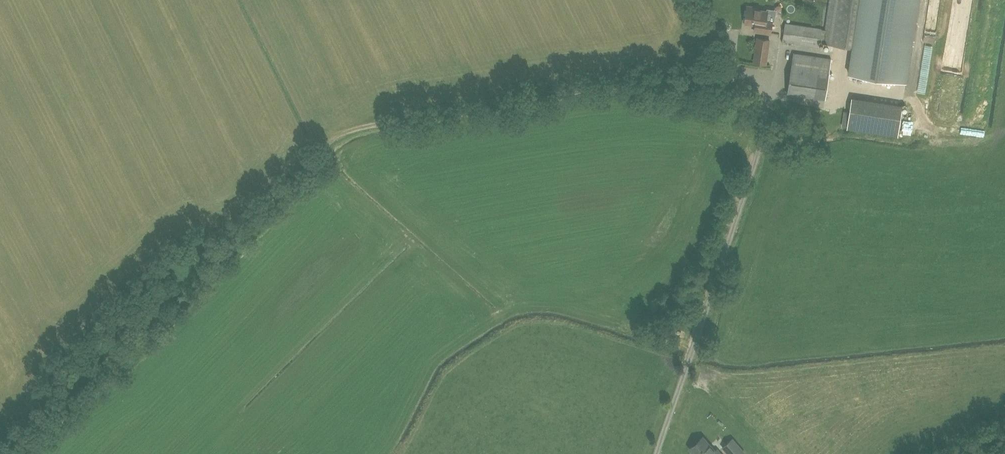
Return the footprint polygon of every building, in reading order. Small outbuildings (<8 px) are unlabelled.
[(819,40),(826,41),(825,43),(853,48),(849,74),(905,83),(917,0),(830,0),(827,21),(822,20),(821,28),(785,23),(782,41),(818,46),(819,40)] [(754,31),(770,33),(772,20),(766,19),(767,11),(756,9),(756,7),(747,6),(744,23),(755,24),(754,31)] [(757,38),(755,55),(754,62),(766,63),(769,40),(757,38)] [(794,53),(788,93),(825,98),(832,59),(794,53)] [(852,98),(851,104),(847,128),(897,135),(902,105),(852,98)] [(703,437),(690,448),(695,453),(718,453),(703,437)] [(733,437),(722,447),(728,453),(743,453),(746,452),(733,437)]
